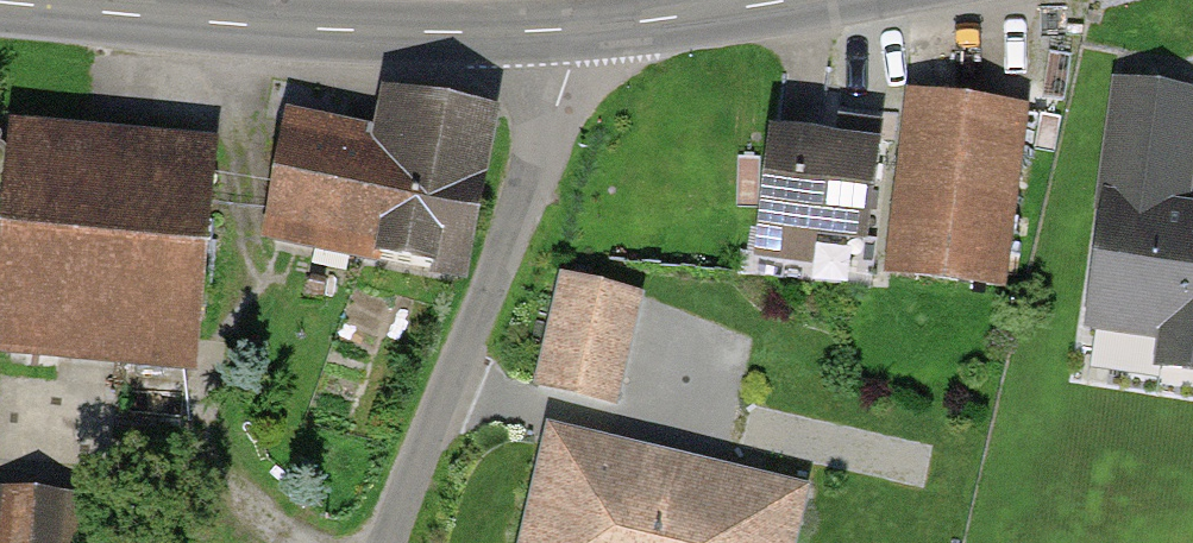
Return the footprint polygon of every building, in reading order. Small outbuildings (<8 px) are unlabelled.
[(1137,78),(1102,327),(1179,337),(1174,375),(1192,378),(1192,86),(1137,78)] [(390,141),(294,122),(269,250),(468,289),(501,117),(398,97),(390,141)] [(1020,112),(912,99),(892,271),(1000,284),(1020,112)] [(864,242),(877,138),(840,133),(839,148),(773,140),(759,252),(812,258),(815,236),(864,242)] [(200,177),(17,161),(4,320),(186,336),(200,177)] [(633,304),(566,290),(545,383),(613,398),(633,304)] [(793,499),(558,442),(533,542),(782,542),(793,499)] [(7,493),(1,542),(84,542),(88,502),(7,493)]
